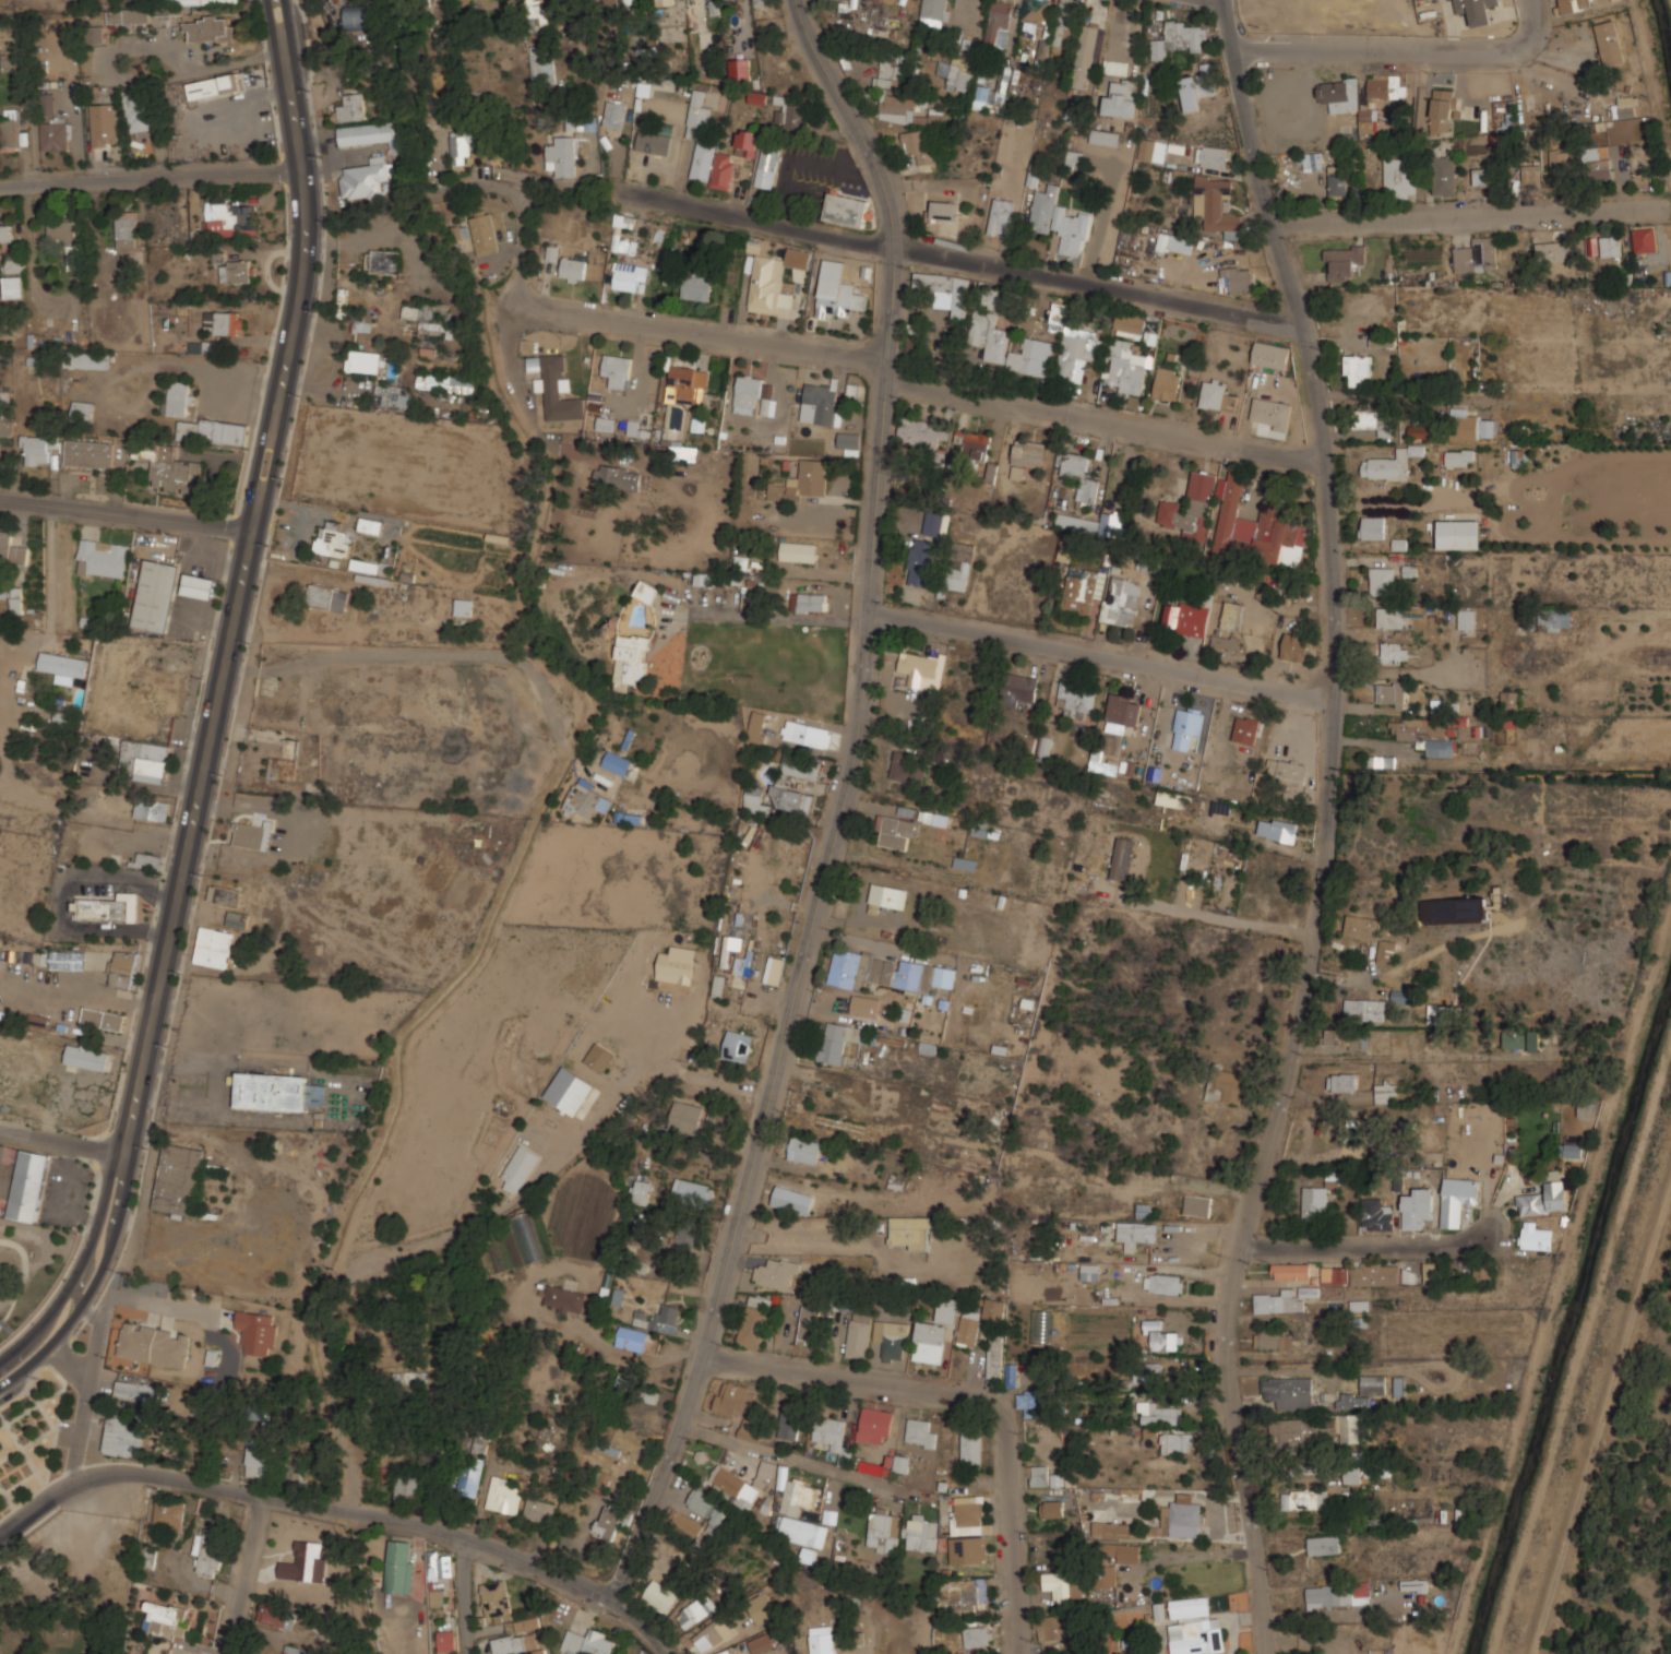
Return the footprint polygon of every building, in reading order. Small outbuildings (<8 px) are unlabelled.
[(549,0),(530,0),(530,25),(549,25),(549,0)] [(919,27),(943,32),(950,0),(925,0),(919,27)] [(986,43),(1007,47),(1015,0),(993,0),(986,43)] [(1053,0),(1026,0),(1019,23),(1043,29),(1053,0)] [(1072,47),(1081,4),(1060,0),(1052,43),(1072,47)] [(1469,13),(1472,26),(1492,22),(1490,9),(1501,7),(1500,0),(1454,0),(1457,15),(1469,13)] [(1562,12),(1594,7),(1593,0),(1560,0),(1562,12)] [(373,3),(345,3),(345,28),(373,28),(373,3)] [(184,5),(152,4),(152,17),(171,18),(171,14),(183,15),(184,5)] [(107,25),(149,23),(148,8),(107,10),(107,25)] [(756,19),(758,40),(771,39),(768,18),(756,19)] [(234,41),(234,26),(228,26),(228,19),(214,19),(183,20),(184,32),(189,31),(189,42),(234,41)] [(1596,23),(1604,66),(1625,61),(1616,19),(1596,23)] [(1165,20),(1163,38),(1151,38),(1151,58),(1171,59),(1171,49),(1206,49),(1207,21),(1165,20)] [(1071,85),(1088,88),(1099,25),(1083,22),(1071,85)] [(104,28),(89,27),(88,43),(104,44),(104,28)] [(1037,59),(1047,60),(1049,41),(1039,40),(1037,59)] [(531,46),(532,86),(554,86),(552,45),(531,46)] [(1,70),(22,70),(22,54),(1,54),(1,70)] [(732,58),(732,79),(750,79),(750,58),(732,58)] [(878,86),(895,87),(898,61),(881,59),(878,86)] [(1130,60),(1105,59),(1105,72),(1129,72),(1130,60)] [(975,100),(1003,107),(1013,66),(1002,63),(996,87),(978,84),(975,100)] [(947,86),(971,92),(976,71),(951,66),(947,86)] [(1369,96),(1406,96),(1406,73),(1369,73),(1369,96)] [(224,94),(224,90),(236,87),(233,74),(187,84),(191,101),(224,94)] [(1186,111),(1203,108),(1196,74),(1181,76),(1186,111)] [(1138,78),(1106,78),(1105,115),(1137,115),(1138,78)] [(1359,107),(1358,78),(1318,79),(1320,103),(1330,102),(1332,111),(1359,110),(1360,132),(1375,131),(1375,107),(1359,107)] [(737,153),(756,156),(760,130),(739,128),(735,153),(716,151),(717,141),(707,140),(713,105),(703,104),(705,88),(693,87),(687,135),(697,138),(691,177),(711,180),(709,187),(731,189),(737,153)] [(338,104),(338,120),(367,118),(365,92),(345,93),(346,104),(338,104)] [(748,103),(766,105),(767,94),(749,92),(748,103)] [(1433,130),(1454,130),(1454,92),(1433,92),(1433,130)] [(915,118),(915,94),(881,94),(881,118),(915,118)] [(1614,117),(1636,117),(1636,95),(1614,95),(1614,117)] [(776,104),(777,104),(777,127),(808,127),(808,97),(776,97),(776,104)] [(626,100),(608,98),(605,126),(623,128),(626,100)] [(92,146),(119,145),(117,104),(90,105),(92,146)] [(27,109),(8,110),(8,118),(0,119),(0,129),(1,147),(18,147),(17,129),(28,128),(27,109)] [(337,126),(339,145),(391,140),(392,152),(405,151),(402,119),(337,126)] [(41,123),(42,152),(68,151),(67,122),(41,123)] [(917,152),(918,164),(934,162),(930,128),(903,131),(905,154),(917,152)] [(464,154),(473,154),(472,129),(451,130),(452,163),(465,163),(464,154)] [(636,150),(669,155),(672,134),(640,129),(636,150)] [(1120,131),(1090,129),(1089,142),(1120,144),(1120,131)] [(556,176),(576,176),(576,134),(556,134),(556,142),(547,142),(547,168),(556,168),(556,176)] [(1170,142),(1143,135),(1137,156),(1165,164),(1170,142)] [(781,146),(764,142),(754,183),(772,188),(781,146)] [(1229,144),(1197,144),(1197,167),(1229,167),(1229,144)] [(1585,145),(1586,177),(1611,176),(1610,145),(1585,145)] [(1573,175),(1573,150),(1551,150),(1551,175),(1573,175)] [(1302,169),(1323,169),(1323,152),(1302,152),(1302,169)] [(344,199),(392,193),(389,154),(371,156),(372,164),(341,167),(344,199)] [(1455,154),(1433,154),(1433,193),(1455,193),(1455,154)] [(1417,197),(1417,167),(1406,167),(1406,156),(1385,156),(1385,197),(1417,197)] [(1523,182),(1541,182),(1541,163),(1523,163),(1523,182)] [(1347,197),(1347,166),(1329,166),(1329,197),(1347,197)] [(1492,183),(1492,166),(1473,166),(1473,183),(1492,183)] [(1241,237),(1242,212),(1230,212),(1231,175),(1195,174),(1194,216),(1206,216),(1205,228),(1225,228),(1225,237),(1241,237)] [(1084,255),(1091,212),(1079,211),(1078,216),(1067,214),(1069,206),(1057,204),(1060,183),(1049,182),(1048,192),(1036,190),(1029,228),(1050,231),(1051,229),(1063,231),(1060,252),(1084,255)] [(824,218),(864,227),(871,199),(829,190),(824,218)] [(988,231),(1010,237),(1017,200),(995,195),(988,231)] [(255,235),(254,205),(228,206),(228,199),(207,199),(209,236),(255,235)] [(960,223),(960,201),(929,201),(929,223),(960,223)] [(498,252),(491,214),(470,218),(476,256),(498,252)] [(135,250),(134,216),(117,216),(117,250),(135,250)] [(77,219),(48,219),(48,241),(66,241),(66,270),(77,270),(77,219)] [(0,225),(0,243),(12,243),(11,225),(0,225)] [(665,247),(669,229),(652,225),(647,242),(665,247)] [(1634,227),(1635,251),(1657,250),(1656,227),(1634,227)] [(1171,235),(1159,233),(1156,250),(1169,252),(1171,235)] [(1456,272),(1497,270),(1496,235),(1473,236),(1473,246),(1455,247),(1456,272)] [(1622,235),(1601,235),(1601,255),(1622,255),(1622,235)] [(1567,260),(1567,240),(1537,240),(1537,260),(1567,260)] [(549,243),(549,258),(558,258),(558,243),(549,243)] [(1365,245),(1325,245),(1325,279),(1353,279),(1353,265),(1365,265),(1365,245)] [(756,253),(749,309),(778,313),(779,304),(792,306),(793,293),(781,291),(786,264),(808,267),(810,249),(789,246),(788,258),(756,253)] [(398,274),(399,252),(366,251),(366,273),(398,274)] [(585,282),(587,258),(563,255),(560,278),(585,282)] [(846,260),(824,258),(816,310),(864,317),(868,293),(856,291),(857,284),(844,282),(846,260)] [(6,273),(23,273),(23,260),(5,260),(6,273)] [(645,290),(647,263),(617,261),(614,288),(645,290)] [(220,263),(220,283),(251,282),(250,262),(220,263)] [(708,301),(714,266),(688,262),(681,296),(708,301)] [(1252,265),(1221,265),(1221,276),(1231,276),(1231,291),(1252,291),(1252,265)] [(955,290),(954,313),(968,313),(969,275),(916,273),(916,289),(955,290)] [(4,299),(22,298),(21,276),(4,277),(4,299)] [(1014,290),(1003,288),(1000,310),(1011,311),(1014,290)] [(1049,329),(1064,331),(1055,374),(1074,378),(1078,357),(1093,360),(1099,329),(1087,326),(1088,320),(1066,316),(1069,304),(1054,301),(1049,329)] [(432,310),(404,305),(402,318),(430,322),(432,310)] [(984,359),(1005,362),(1011,329),(995,325),(998,313),(974,309),(968,343),(987,346),(984,359)] [(1117,332),(1142,337),(1147,317),(1121,311),(1117,332)] [(214,335),(239,335),(240,313),(205,312),(204,330),(214,330),(214,335)] [(371,333),(371,322),(354,321),(354,332),(371,333)] [(444,334),(445,323),(418,322),(418,334),(444,334)] [(1049,376),(1054,341),(1025,335),(1023,348),(1011,346),(1007,369),(1049,376)] [(1395,345),(1395,336),(1372,336),(1372,345),(1395,345)] [(1147,354),(1135,353),(1136,341),(1115,337),(1111,369),(1107,369),(1105,389),(1143,393),(1147,354)] [(1287,369),(1290,345),(1256,340),(1252,362),(1287,369)] [(190,341),(189,353),(214,353),(214,342),(190,341)] [(453,344),(436,343),(435,357),(461,359),(461,350),(453,349),(453,344)] [(435,358),(435,348),(420,348),(420,358),(435,358)] [(380,373),(380,353),(348,351),(347,371),(380,373)] [(109,369),(109,353),(64,352),(64,368),(109,369)] [(546,421),(584,419),(583,398),(560,399),(560,392),(570,391),(570,378),(566,379),(564,354),(526,356),(527,372),(543,371),(543,379),(535,379),(535,392),(544,391),(546,421)] [(602,375),(610,376),(609,387),(627,389),(630,357),(604,354),(602,375)] [(1371,376),(1371,354),(1345,354),(1345,385),(1363,385),(1363,376),(1371,376)] [(1178,401),(1184,370),(1159,365),(1153,395),(1178,401)] [(707,370),(670,366),(666,401),(703,406),(707,370)] [(734,413),(757,415),(760,378),(737,376),(734,413)] [(1237,393),(1225,393),(1227,378),(1204,376),(1201,407),(1236,409),(1237,393)] [(187,405),(194,405),(194,395),(189,395),(190,382),(169,382),(168,416),(186,417),(187,405)] [(772,399),(774,385),(763,384),(761,397),(772,399)] [(837,388),(805,384),(801,421),(833,425),(837,388)] [(1292,402),(1254,396),(1251,421),(1289,428),(1292,402)] [(776,416),(777,400),(762,399),(761,415),(776,416)] [(93,419),(94,402),(73,402),(73,418),(93,419)] [(1380,427),(1380,435),(1389,435),(1389,410),(1357,410),(1357,427),(1380,427)] [(1479,414),(1455,414),(1455,438),(1479,438),(1479,414)] [(947,439),(951,424),(902,415),(897,441),(936,449),(939,438),(947,439)] [(613,432),(615,419),(598,417),(596,430),(613,432)] [(179,418),(177,438),(245,446),(248,426),(179,418)] [(1494,436),(1494,418),(1481,418),(1481,436),(1494,436)] [(638,429),(639,420),(628,419),(626,436),(648,438),(649,430),(638,429)] [(0,420),(0,436),(13,436),(14,420),(0,420)] [(1409,438),(1435,437),(1434,424),(1408,425),(1409,438)] [(954,441),(965,443),(963,454),(986,459),(990,433),(956,428),(954,441)] [(860,433),(838,432),(837,448),(860,449),(860,433)] [(26,465),(49,464),(48,448),(58,448),(58,436),(21,437),(21,447),(26,447),(26,465)] [(1042,469),(1047,444),(1016,439),(1012,464),(1042,469)] [(113,467),(114,443),(66,441),(65,466),(113,467)] [(202,462),(173,460),(174,447),(136,444),(135,458),(153,460),(151,486),(166,487),(166,489),(199,492),(202,462)] [(1423,444),(1397,444),(1397,456),(1363,456),(1363,478),(1409,478),(1409,453),(1423,453),(1423,444)] [(1476,448),(1446,448),(1446,466),(1476,466),(1476,448)] [(1528,466),(1528,449),(1513,449),(1513,466),(1528,466)] [(1091,454),(1062,450),(1058,472),(1081,476),(1076,499),(1095,502),(1099,479),(1087,477),(1091,454)] [(825,496),(827,460),(801,459),(800,478),(787,477),(787,484),(768,483),(768,500),(800,502),(800,495),(825,496)] [(1024,466),(1012,465),(1011,479),(1022,480),(1024,466)] [(595,467),(594,485),(640,488),(641,470),(595,467)] [(1214,551),(1301,567),(1309,522),(1280,516),(1284,503),(1272,501),(1269,512),(1262,510),(1261,520),(1238,515),(1245,473),(1230,469),(1229,476),(1193,471),(1187,504),(1161,500),(1158,523),(1185,527),(1183,538),(1206,543),(1214,496),(1224,498),(1214,551)] [(1123,516),(1106,511),(1100,531),(1118,535),(1123,516)] [(1098,533),(1100,520),(1059,512),(1055,525),(1098,533)] [(922,534),(941,537),(944,516),(925,513),(922,534)] [(1385,515),(1360,515),(1360,537),(1385,537),(1385,515)] [(382,521),(360,519),(358,532),(380,534),(382,521)] [(1480,548),(1480,519),(1439,519),(1439,548),(1480,548)] [(340,522),(327,520),(326,528),(319,527),(315,553),(348,558),(352,534),(338,532),(340,522)] [(27,564),(28,547),(11,546),(11,532),(0,531),(0,562),(27,564)] [(934,540),(912,537),(907,582),(929,584),(934,540)] [(124,578),(128,545),(112,544),(111,551),(96,549),(97,541),(81,539),(77,573),(124,578)] [(968,591),(975,543),(953,539),(946,587),(968,591)] [(780,561),(817,562),(817,544),(781,542),(780,561)] [(1058,556),(1067,560),(1073,548),(1063,544),(1058,556)] [(133,627),(167,633),(179,566),(145,560),(133,627)] [(350,571),(378,573),(379,562),(351,560),(350,571)] [(1395,567),(1371,567),(1371,593),(1395,593),(1395,567)] [(1084,615),(1091,578),(1069,572),(1061,610),(1084,615)] [(211,600),(215,579),(185,573),(181,594),(211,600)] [(1134,627),(1143,581),(1109,574),(1100,620),(1134,627)] [(634,596),(653,603),(659,588),(639,581),(634,596)] [(349,591),(310,586),(307,606),(346,612),(349,591)] [(21,616),(21,588),(11,589),(11,616),(21,616)] [(791,611),(825,612),(826,594),(791,593),(791,611)] [(1163,629),(1206,636),(1212,606),(1169,598),(1163,629)] [(473,616),(473,599),(455,599),(455,616),(473,616)] [(1240,632),(1245,603),(1226,599),(1220,629),(1240,632)] [(1405,606),(1377,606),(1377,627),(1405,627),(1405,606)] [(1459,629),(1476,629),(1476,607),(1459,607),(1459,629)] [(1572,608),(1547,608),(1547,628),(1572,628),(1572,608)] [(1280,654),(1303,663),(1311,639),(1288,630),(1280,654)] [(1240,647),(1240,635),(1213,633),(1212,646),(1240,647)] [(644,680),(650,638),(619,634),(611,691),(627,693),(629,684),(635,685),(636,679),(644,680)] [(1408,663),(1408,641),(1381,641),(1381,663),(1408,663)] [(910,673),(908,685),(922,688),(924,676),(938,678),(942,657),(903,650),(898,670),(910,673)] [(85,678),(88,659),(41,652),(38,670),(56,673),(55,683),(74,686),(76,677),(85,678)] [(1005,704),(1019,704),(1019,699),(1038,699),(1038,674),(1005,674),(1005,704)] [(1406,680),(1377,680),(1377,704),(1406,704),(1406,680)] [(1098,687),(1061,681),(1057,705),(1065,706),(1064,714),(1093,718),(1098,687)] [(1518,706),(1518,690),(1502,690),(1502,706),(1518,706)] [(1108,722),(1141,725),(1143,694),(1110,692),(1108,722)] [(1203,734),(1206,709),(1179,704),(1172,747),(1191,750),(1193,733),(1203,734)] [(766,713),(754,710),(747,741),(764,744),(766,735),(762,734),(766,713)] [(1454,755),(1454,737),(1448,737),(1448,717),(1395,716),(1394,739),(1418,739),(1418,746),(1427,746),(1427,755),(1454,755)] [(1255,743),(1258,724),(1237,721),(1233,740),(1255,743)] [(828,747),(831,728),(785,722),(782,741),(828,747)] [(1053,738),(1042,736),(1037,761),(1048,763),(1053,738)] [(169,744),(124,741),(123,757),(138,758),(137,781),(167,783),(169,744)] [(1119,765),(1102,761),(1104,752),(1093,749),(1089,771),(1117,776),(1119,765)] [(631,759),(607,751),(602,768),(627,776),(631,759)] [(922,751),(893,751),(893,780),(922,780),(922,751)] [(1369,765),(1396,765),(1396,754),(1369,754),(1369,765)] [(780,774),(817,780),(821,762),(784,755),(780,774)] [(1277,789),(1302,795),(1309,764),(1273,755),(1268,774),(1279,776),(1277,789)] [(294,781),(297,762),(270,757),(266,777),(294,781)] [(595,783),(580,776),(562,812),(572,817),(575,811),(590,819),(596,808),(606,813),(612,801),(591,790),(595,783)] [(762,787),(745,786),(744,814),(770,815),(770,805),(762,805),(762,787)] [(813,794),(773,786),(769,806),(809,814),(813,794)] [(168,822),(170,802),(136,799),(134,818),(168,822)] [(951,816),(922,807),(919,818),(948,826),(951,816)] [(907,848),(909,837),(916,838),(919,820),(881,812),(875,843),(907,848)] [(1298,824),(1261,818),(1258,837),(1295,843),(1298,824)] [(233,846),(270,850),(273,821),(265,820),(264,827),(236,824),(233,846)] [(988,823),(973,822),(971,836),(986,837),(988,823)] [(1112,883),(1129,885),(1133,842),(1115,841),(1112,883)] [(161,870),(163,855),(138,853),(136,868),(161,870)] [(953,868),(976,871),(977,861),(955,857),(953,868)] [(908,884),(871,884),(871,905),(908,905),(908,884)] [(77,920),(138,922),(139,893),(119,892),(119,900),(105,900),(105,895),(73,894),(72,911),(77,912),(77,920)] [(1490,923),(1490,896),(1422,897),(1422,923),(1490,923)] [(226,927),(246,929),(248,914),(228,912),(226,927)] [(1345,935),(1377,941),(1382,919),(1348,913),(1345,935)] [(194,963),(226,969),(234,933),(201,926),(194,963)] [(1393,964),(1397,940),(1381,938),(1377,962),(1393,964)] [(828,983),(862,989),(864,979),(931,991),(932,985),(954,988),(957,966),(919,960),(919,961),(835,945),(828,983)] [(696,949),(671,946),(670,953),(659,952),(656,980),(692,984),(696,949)] [(85,970),(85,950),(50,950),(50,970),(85,970)] [(751,976),(754,959),(735,956),(733,974),(751,976)] [(110,986),(132,989),(135,960),(113,957),(110,986)] [(722,998),(725,976),(715,975),(711,996),(722,998)] [(1392,1001),(1413,1001),(1413,990),(1393,989),(1392,1001)] [(879,1018),(881,998),(852,993),(850,1013),(879,1018)] [(1386,1020),(1386,998),(1345,998),(1345,1020),(1386,1020)] [(1440,1006),(1430,1006),(1430,1021),(1439,1021),(1440,1006)] [(1458,1006),(1444,1006),(1444,1020),(1458,1020),(1458,1006)] [(80,1023),(122,1032),(126,1015),(84,1007),(80,1023)] [(819,1060),(844,1063),(847,1040),(868,1043),(870,1027),(824,1021),(819,1060)] [(1369,1048),(1369,1028),(1326,1028),(1326,1048),(1369,1048)] [(723,1059),(749,1063),(753,1035),(727,1031),(723,1059)] [(1540,1031),(1503,1031),(1503,1048),(1540,1048),(1540,1031)] [(914,1051),(938,1052),(939,1040),(915,1039),(914,1051)] [(584,1063),(605,1074),(615,1052),(595,1042),(584,1063)] [(65,1064),(105,1071),(108,1052),(68,1045),(65,1064)] [(581,1120),(586,1112),(585,1111),(599,1088),(564,1066),(544,1097),(581,1120)] [(1248,1072),(1210,1068),(1206,1098),(1243,1103),(1248,1072)] [(237,1070),(306,1074),(302,1111),(235,1107),(237,1070)] [(1359,1072),(1328,1072),(1328,1091),(1359,1091),(1359,1072)] [(1397,1082),(1376,1082),(1376,1103),(1397,1103),(1397,1082)] [(1598,1118),(1601,1098),(1582,1096),(1578,1115),(1598,1118)] [(668,1128),(696,1136),(704,1107),(676,1100),(668,1128)] [(707,1124),(732,1125),(732,1111),(708,1110),(707,1124)] [(788,1158),(817,1165),(822,1141),(792,1134),(788,1158)] [(153,1209),(191,1216),(203,1150),(165,1143),(153,1209)] [(540,1156),(520,1144),(501,1177),(507,1181),(503,1187),(517,1196),(540,1156)] [(1583,1144),(1565,1144),(1565,1157),(1582,1158),(1583,1144)] [(0,1200),(0,1215),(38,1221),(49,1153),(5,1145),(2,1161),(17,1164),(11,1202),(0,1200)] [(1568,1212),(1566,1170),(1543,1171),(1544,1192),(1517,1193),(1518,1214),(1568,1212)] [(1442,1227),(1464,1228),(1465,1203),(1479,1204),(1480,1178),(1444,1177),(1442,1227)] [(672,1202),(712,1207),(715,1185),(675,1180),(672,1202)] [(649,1205),(651,1182),(636,1181),(633,1203),(649,1205)] [(773,1202),(808,1213),(813,1194),(778,1185),(773,1202)] [(1328,1216),(1328,1185),(1304,1185),(1304,1216),(1328,1216)] [(1423,1227),(1423,1216),(1434,1216),(1434,1187),(1413,1187),(1413,1197),(1403,1197),(1403,1227),(1423,1227)] [(1184,1213),(1212,1216),(1214,1195),(1185,1192),(1184,1213)] [(1362,1228),(1394,1228),(1394,1207),(1383,1207),(1383,1197),(1362,1197),(1362,1228)] [(890,1245),(909,1245),(909,1250),(928,1250),(928,1227),(933,1227),(933,1216),(890,1216),(890,1245)] [(700,1223),(677,1222),(675,1246),(699,1247),(700,1223)] [(1118,1240),(1126,1240),(1126,1250),(1136,1250),(1136,1240),(1158,1240),(1158,1222),(1118,1222),(1118,1240)] [(1521,1249),(1553,1249),(1553,1222),(1521,1222),(1521,1249)] [(753,1283),(793,1288),(797,1260),(768,1257),(767,1264),(755,1263),(753,1283)] [(1352,1285),(1399,1285),(1399,1261),(1352,1261),(1352,1285)] [(1100,1278),(1100,1262),(1082,1262),(1082,1278),(1100,1278)] [(1309,1262),(1272,1262),(1272,1278),(1309,1278),(1309,1262)] [(1323,1284),(1350,1284),(1350,1264),(1323,1264),(1323,1284)] [(660,1275),(659,1265),(641,1265),(642,1276),(660,1275)] [(1475,1283),(1491,1282),(1491,1266),(1474,1267),(1475,1283)] [(1145,1292),(1184,1292),(1184,1273),(1145,1273),(1145,1292)] [(585,1293),(547,1285),(543,1306),(580,1314),(585,1293)] [(1319,1297),(1318,1286),(1299,1287),(1299,1297),(1319,1297)] [(760,1348),(771,1305),(777,1306),(779,1297),(751,1289),(737,1343),(760,1348)] [(1255,1311),(1304,1311),(1304,1294),(1292,1294),(1292,1289),(1255,1289),(1255,1311)] [(918,1319),(914,1359),(947,1364),(955,1297),(938,1295),(934,1321),(918,1319)] [(1003,1320),(1006,1298),(986,1296),(983,1318),(1003,1320)] [(1350,1312),(1369,1311),(1369,1300),(1350,1301),(1350,1312)] [(632,1325),(675,1334),(680,1307),(662,1303),(658,1320),(646,1317),(647,1312),(636,1310),(632,1325)] [(795,1341),(813,1345),(822,1308),(803,1304),(795,1341)] [(955,1342),(976,1346),(981,1310),(962,1307),(955,1342)] [(1030,1342),(1050,1342),(1051,1309),(1031,1308),(1030,1342)] [(242,1353),(273,1357),(277,1316),(238,1311),(236,1329),(245,1330),(242,1353)] [(845,1356),(866,1359),(872,1313),(851,1311),(845,1356)] [(908,1322),(875,1319),(873,1340),(884,1341),(882,1359),(905,1361),(908,1322)] [(1150,1320),(1150,1349),(1182,1349),(1182,1330),(1163,1330),(1163,1320),(1150,1320)] [(118,1358),(186,1368),(191,1335),(176,1333),(136,1326),(136,1323),(123,1322),(118,1358)] [(615,1346),(644,1353),(647,1340),(652,1342),(654,1333),(620,1325),(615,1346)] [(1255,1326),(1255,1348),(1292,1348),(1292,1336),(1285,1336),(1285,1326),(1255,1326)] [(1002,1336),(988,1336),(988,1377),(1002,1377),(1002,1336)] [(1161,1382),(1161,1359),(1135,1359),(1135,1382),(1161,1382)] [(1006,1385),(1018,1385),(1018,1361),(1006,1361),(1006,1385)] [(1361,1392),(1386,1392),(1386,1373),(1361,1373),(1361,1392)] [(1312,1408),(1312,1376),(1262,1376),(1262,1399),(1275,1399),(1275,1408),(1312,1408)] [(713,1408),(745,1419),(756,1388),(723,1377),(713,1408)] [(115,1398),(158,1402),(159,1385),(117,1381),(115,1398)] [(1037,1392),(1018,1392),(1018,1413),(1037,1413),(1037,1392)] [(1357,1407),(1357,1392),(1338,1392),(1338,1407),(1357,1407)] [(779,1437),(798,1439),(802,1402),(784,1400),(779,1437)] [(1182,1400),(1138,1400),(1138,1423),(1182,1423),(1182,1400)] [(893,1411),(862,1406),(857,1439),(888,1444),(893,1411)] [(1360,1441),(1360,1413),(1337,1413),(1337,1431),(1340,1431),(1340,1441),(1360,1441)] [(847,1419),(816,1415),(813,1439),(832,1441),(831,1450),(840,1451),(839,1464),(850,1465),(852,1445),(844,1444),(847,1419)] [(133,1423),(133,1420),(108,1416),(103,1453),(140,1458),(145,1424),(133,1423)] [(905,1441),(934,1448),(939,1431),(928,1429),(930,1420),(910,1416),(905,1441)] [(1272,1418),(1272,1449),(1305,1449),(1305,1438),(1317,1438),(1317,1417),(1272,1418)] [(1161,1430),(1161,1452),(1194,1452),(1194,1430),(1161,1430)] [(963,1462),(982,1462),(982,1431),(963,1431),(963,1462)] [(247,1476),(271,1477),(272,1440),(248,1440),(247,1476)] [(886,1465),(905,1474),(911,1460),(893,1451),(886,1465)] [(752,1510),(776,1464),(765,1459),(753,1482),(718,1463),(706,1486),(752,1510)] [(1344,1483),(1371,1483),(1371,1463),(1344,1463),(1344,1483)] [(479,1496),(481,1465),(460,1464),(458,1495),(479,1496)] [(1051,1464),(1030,1464),(1030,1486),(1065,1486),(1065,1473),(1051,1473),(1051,1464)] [(814,1507),(816,1483),(787,1480),(788,1465),(779,1465),(777,1488),(784,1489),(781,1512),(799,1513),(800,1504),(814,1507)] [(595,1486),(605,1490),(613,1475),(603,1470),(595,1486)] [(420,1475),(397,1474),(396,1500),(419,1501),(420,1475)] [(485,1508),(518,1515),(523,1492),(511,1489),(513,1480),(492,1475),(485,1508)] [(707,1530),(718,1534),(730,1502),(694,1487),(687,1506),(713,1516),(707,1530)] [(1326,1488),(1284,1488),(1284,1509),(1326,1509),(1326,1488)] [(1192,1492),(1174,1492),(1174,1504),(1162,1503),(1161,1526),(1149,1525),(1149,1534),(1201,1536),(1202,1502),(1192,1502),(1192,1492)] [(983,1496),(952,1496),(952,1525),(983,1525),(983,1496)] [(187,1501),(157,1497),(153,1524),(183,1527),(187,1501)] [(550,1524),(556,1505),(528,1498),(523,1517),(550,1524)] [(1040,1499),(1040,1516),(1064,1516),(1064,1499),(1040,1499)] [(594,1535),(613,1541),(622,1512),(602,1506),(594,1535)] [(892,1508),(872,1506),(867,1549),(896,1552),(900,1518),(891,1516),(892,1508)] [(699,1537),(705,1522),(673,1508),(667,1522),(699,1537)] [(936,1550),(939,1516),(909,1514),(907,1548),(936,1550)] [(788,1540),(824,1547),(828,1524),(783,1515),(780,1531),(789,1533),(788,1540)] [(1130,1537),(1130,1521),(1093,1521),(1093,1537),(1130,1537)] [(200,1554),(198,1573),(219,1575),(226,1528),(198,1524),(193,1554),(200,1554)] [(1309,1555),(1341,1551),(1339,1533),(1308,1536),(1309,1555)] [(951,1536),(951,1562),(986,1562),(986,1536),(951,1536)] [(385,1591),(410,1593),(414,1540),(390,1538),(385,1591)] [(1117,1562),(1141,1562),(1141,1543),(1099,1543),(1099,1552),(1117,1552),(1117,1562)] [(154,1568),(157,1549),(142,1547),(139,1566),(154,1568)] [(429,1604),(444,1604),(443,1575),(452,1575),(452,1550),(428,1550),(429,1604)] [(1101,1585),(1114,1585),(1114,1567),(1101,1567),(1101,1585)] [(1043,1571),(1043,1590),(1055,1590),(1055,1609),(1072,1609),(1072,1596),(1075,1596),(1075,1571),(1043,1571)] [(667,1615),(681,1594),(655,1576),(641,1597),(667,1615)] [(942,1587),(942,1611),(990,1611),(990,1578),(966,1578),(966,1587),(942,1587)] [(480,1583),(486,1617),(512,1613),(506,1579),(480,1583)] [(1370,1582),(1306,1584),(1308,1607),(1371,1604),(1370,1582)] [(779,1611),(766,1590),(745,1602),(757,1623),(779,1611)] [(688,1630),(718,1607),(707,1592),(676,1615),(688,1630)] [(1212,1617),(1209,1595),(1169,1598),(1171,1621),(1169,1621),(1172,1653),(1194,1653),(1227,1651),(1224,1616),(1212,1617)] [(187,1607),(148,1598),(142,1628),(167,1633),(169,1623),(181,1627),(187,1607)] [(258,1618),(290,1628),(296,1609),(262,1601),(258,1618)] [(541,1625),(538,1614),(514,1621),(517,1632),(541,1625)] [(1074,1639),(1074,1614),(1036,1614),(1036,1639),(1074,1639)] [(692,1635),(697,1644),(708,1638),(714,1645),(728,1637),(716,1619),(692,1635)] [(833,1625),(810,1626),(812,1653),(835,1653),(833,1625)] [(993,1645),(993,1626),(965,1626),(965,1645),(993,1645)] [(590,1627),(588,1635),(568,1629),(561,1650),(568,1652),(567,1653),(610,1653),(616,1634),(590,1627)] [(456,1650),(455,1629),(438,1629),(439,1650),(456,1650)] [(494,1653),(510,1653),(537,1649),(534,1630),(491,1639),(494,1653)] [(776,1645),(769,1631),(748,1641),(754,1653),(757,1653),(776,1645)] [(308,1650),(288,1644),(285,1653),(288,1653),(306,1653),(308,1650)]
